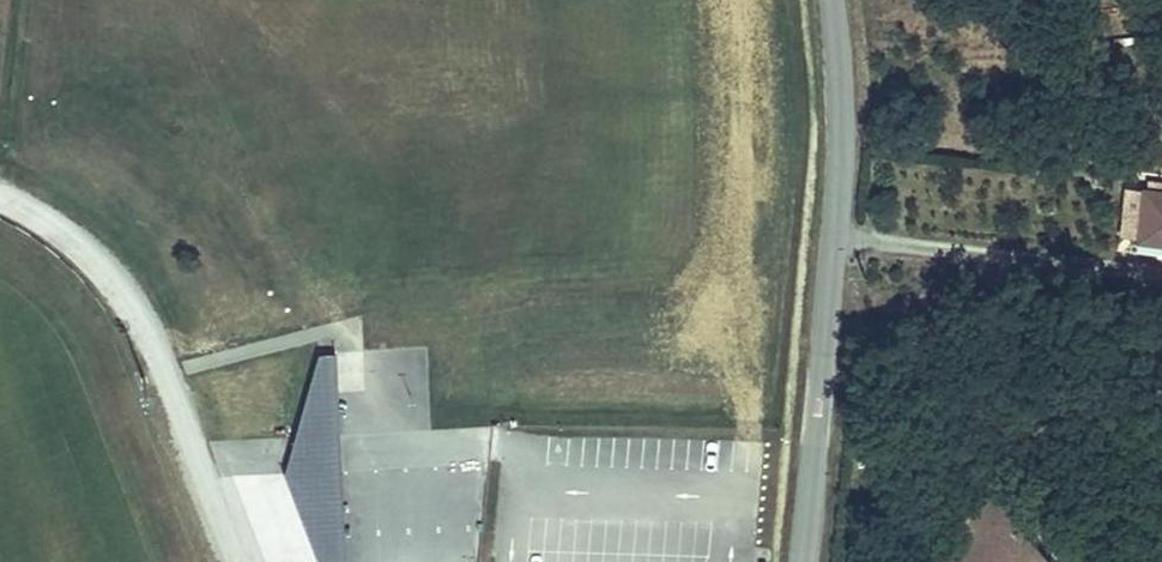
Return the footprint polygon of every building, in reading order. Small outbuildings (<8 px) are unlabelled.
[(1140,234),(1161,237),(1161,189),(1145,187),(1140,234)] [(340,350),(338,389),(355,390),(357,351),(340,350)] [(334,353),(317,354),(287,456),(282,476),(315,561),(344,561),(339,454),(334,353)] [(951,561),(1056,561),(1057,560),(995,491),(963,520),(973,532),(945,555),(951,561)] [(406,561),(457,561),(457,551),(407,547),(406,561)]
